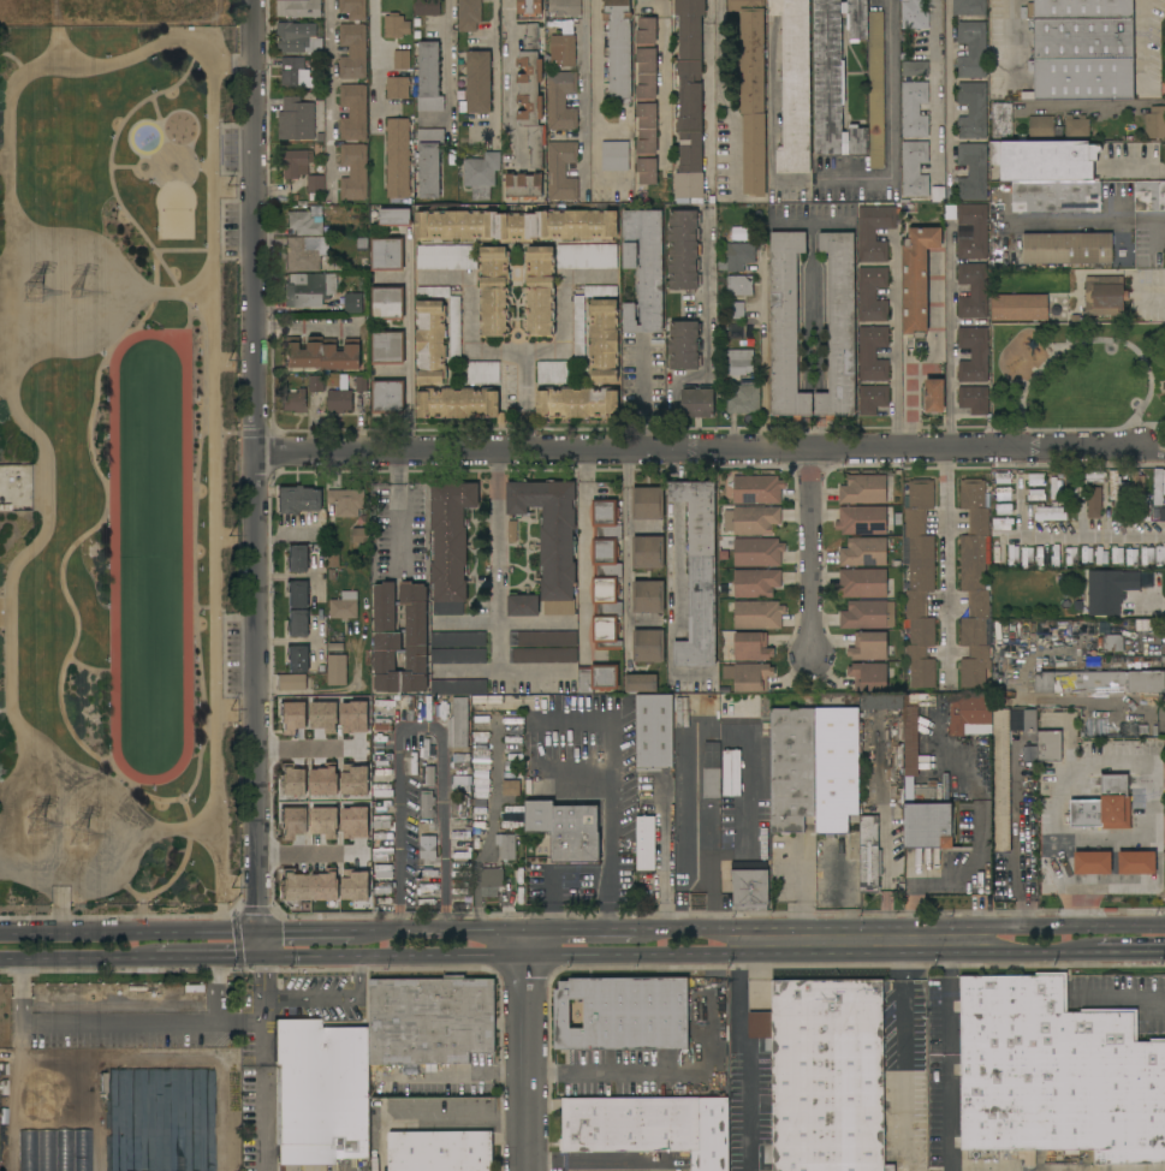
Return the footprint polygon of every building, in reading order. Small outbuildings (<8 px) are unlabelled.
[(118,6),(118,0),(147,0),(147,6),(143,6),(142,20),(136,20),(136,6),(118,6)] [(277,17),(277,0),(292,0),(310,0),(321,0),(321,17),(291,17),(277,17)] [(339,13),(339,0),(365,0),(365,19),(363,19),(363,20),(349,20),(349,13),(339,13)] [(415,16),(415,0),(439,0),(440,16),(436,16),(436,17),(433,17),(433,16),(415,16)] [(458,32),(458,0),(481,0),(481,23),(477,23),(477,29),(476,29),(476,31),(458,32)] [(518,13),(517,0),(541,0),(541,13),(536,13),(536,17),(523,17),(523,13),(518,13)] [(549,13),(549,0),(581,0),(581,16),(557,16),(557,13),(549,13)] [(605,13),(605,0),(630,0),(630,12),(631,12),(631,19),(631,99),(630,99),(630,105),(619,105),(619,99),(610,99),(610,95),(608,95),(608,93),(610,93),(610,89),(607,89),(607,83),(610,83),(610,81),(608,81),(608,77),(611,77),(611,70),(608,70),(608,66),(611,66),(611,64),(607,64),(607,58),(610,58),(610,55),(608,55),(608,50),(610,50),(610,43),(608,43),(608,40),(610,40),(610,37),(607,37),(607,31),(610,31),(610,29),(608,29),(608,24),(610,24),(610,20),(602,20),(602,13),(605,13)] [(674,14),(674,0),(705,0),(705,14),(701,14),(702,172),(703,172),(703,197),(674,198),(674,173),(677,173),(677,165),(679,165),(679,131),(677,131),(677,117),(679,117),(679,76),(677,76),(677,60),(679,60),(678,14),(674,14)] [(727,11),(727,0),(763,0),(763,11),(763,69),(767,69),(767,113),(765,113),(765,197),(755,197),(755,195),(743,195),(742,114),(739,114),(739,11),(727,11)] [(768,16),(768,0),(809,0),(810,173),(775,173),(775,150),(783,150),(781,16),(768,16)] [(814,154),(814,0),(867,0),(867,40),(858,40),(858,42),(850,42),(850,30),(846,30),(846,17),(842,17),(842,132),(848,132),(848,129),(868,129),(868,154),(814,154)] [(909,1),(909,0),(922,0),(923,12),(928,12),(928,18),(927,18),(927,20),(923,20),(923,29),(902,29),(902,2),(909,1)] [(952,14),(952,0),(986,0),(986,16),(952,14)] [(1034,2),(1034,0),(1133,0),(1133,59),(1034,59),(1034,28),(1027,28),(1027,18),(1026,19),(1026,13),(1027,13),(1027,2),(1034,2)] [(868,11),(882,11),(884,168),(869,168),(868,11)] [(384,16),(390,16),(390,13),(399,13),(399,16),(404,16),(404,20),(410,22),(410,34),(403,34),(403,38),(384,38),(384,16)] [(656,43),(653,43),(653,48),(656,48),(656,99),(653,99),(653,103),(656,103),(656,154),(654,154),(654,159),(656,159),(656,184),(638,184),(638,172),(637,172),(637,160),(636,160),(636,153),(637,153),(637,139),(638,139),(638,117),(637,117),(637,105),(636,105),(636,97),(636,85),(638,85),(638,61),(636,61),(636,49),(635,49),(635,43),(637,43),(636,40),(636,35),(636,30),(637,30),(637,18),(655,18),(656,43)] [(958,77),(957,67),(957,58),(958,58),(958,55),(967,55),(967,43),(958,43),(957,42),(957,31),(957,22),(986,22),(986,77),(958,77)] [(316,37),(309,37),(309,47),(304,47),(304,53),(281,53),(281,48),(278,48),(278,41),(281,41),(281,36),(277,36),(277,23),(292,23),(292,24),(316,24),(316,37)] [(539,59),(542,59),(542,82),(539,82),(539,96),(542,96),(542,119),(539,119),(539,126),(542,126),(542,168),(530,168),(530,148),(527,148),(527,126),(519,126),(519,120),(516,120),(516,111),(524,111),(524,103),(516,103),(516,95),(519,95),(519,83),(516,83),(516,75),(524,75),(524,66),(516,67),(516,58),(519,58),(518,52),(523,52),(523,37),(527,37),(525,24),(537,23),(539,59)] [(367,77),(364,77),(364,78),(340,78),(340,57),(349,57),(349,47),(339,47),(339,24),(363,24),(363,25),(365,24),(367,77)] [(575,67),(554,67),(554,65),(551,65),(549,42),(560,42),(560,36),(575,35),(575,67)] [(439,96),(444,96),(444,112),(417,112),(417,96),(420,96),(420,93),(417,93),(417,89),(420,89),(420,77),(417,77),(417,75),(420,75),(420,66),(417,66),(417,63),(420,63),(420,50),(417,50),(417,48),(418,48),(418,42),(439,42),(439,96)] [(394,50),(410,50),(410,70),(412,70),(412,78),(409,78),(409,81),(410,81),(410,87),(409,87),(409,99),(387,99),(387,90),(385,90),(385,85),(387,85),(387,77),(406,77),(406,70),(394,70),(394,50)] [(466,113),(466,52),(491,52),(491,113),(466,113)] [(304,70),(309,70),(309,78),(314,78),(314,88),(281,88),(281,70),(292,70),(292,58),(304,58),(304,70)] [(902,61),(928,60),(928,76),(902,76),(902,61)] [(577,72),(577,94),(565,94),(565,108),(577,108),(577,130),(548,130),(548,127),(547,127),(547,112),(548,112),(548,89),(547,89),(547,75),(548,75),(548,72),(577,72)] [(928,82),(928,103),(920,103),(920,115),(928,115),(928,137),(902,137),(902,115),(899,115),(899,109),(902,109),(902,82),(928,82)] [(958,138),(958,127),(957,127),(957,118),(958,118),(958,117),(967,117),(967,112),(968,112),(968,105),(958,105),(958,103),(957,103),(957,93),(958,93),(958,83),(986,82),(986,138),(958,138)] [(364,139),(364,141),(340,141),(340,118),(349,118),(349,107),(340,107),(340,85),(364,84),(364,85),(367,85),(367,139),(364,139)] [(314,139),(279,139),(279,112),(283,112),(283,96),(301,96),(301,102),(314,102),(314,139)] [(1011,103),(1011,138),(992,138),(992,103),(1011,103)] [(1151,106),(1164,106),(1164,138),(1145,138),(1145,119),(1143,119),(1143,115),(1145,115),(1145,113),(1151,113),(1151,106)] [(1089,138),(1065,138),(1065,114),(1072,114),(1072,119),(1080,119),(1080,115),(1086,115),(1086,119),(1089,119),(1089,138)] [(1054,117),(1054,126),(1062,126),(1062,135),(1054,135),(1054,139),(1029,139),(1029,117),(1054,117)] [(387,189),(386,189),(386,185),(387,185),(387,170),(386,170),(386,166),(387,166),(387,150),(386,150),(386,147),(387,147),(387,131),(386,131),(386,126),(387,126),(387,119),(409,119),(409,123),(410,123),(410,127),(409,127),(409,150),(410,150),(410,156),(409,156),(409,161),(410,161),(410,166),(409,166),(409,190),(410,190),(410,195),(409,195),(409,197),(387,197),(387,189)] [(420,198),(420,196),(414,196),(414,186),(420,186),(420,150),(417,150),(417,148),(420,148),(420,144),(417,144),(417,129),(444,129),(444,144),(439,144),(439,198),(420,198)] [(1000,182),(1000,166),(989,166),(989,142),(1088,141),(1088,144),(1100,144),(1101,150),(1096,154),(1096,161),(1093,161),(1093,176),(1098,176),(1098,182),(1011,182),(1000,182)] [(577,142),(577,164),(565,164),(565,178),(577,178),(578,200),(548,200),(548,166),(546,166),(546,156),(548,156),(548,142),(577,142)] [(628,171),(602,171),(601,142),(628,142),(628,171)] [(928,142),(928,164),(920,164),(920,174),(928,174),(928,196),(902,196),(902,142),(928,142)] [(987,200),(958,200),(958,188),(957,188),(957,179),(958,179),(958,178),(968,178),(968,177),(967,177),(967,172),(968,172),(968,165),(958,165),(958,164),(957,164),(957,154),(958,154),(958,143),(986,143),(987,200)] [(367,200),(364,200),(340,200),(340,178),(350,178),(350,166),(340,166),(340,144),(364,144),(367,144),(367,200)] [(313,153),(314,153),(314,162),(308,162),(309,176),(298,176),(298,178),(284,179),(284,151),(313,150),(313,153)] [(483,159),(483,151),(499,151),(499,171),(494,171),(494,186),(489,186),(489,201),(471,201),(471,186),(463,186),(463,159),(483,159)] [(536,197),(536,201),(523,201),(523,197),(518,197),(518,201),(511,201),(511,197),(506,197),(506,172),(513,172),(513,174),(515,174),(515,176),(518,176),(518,172),(525,172),(525,176),(534,176),(534,172),(542,172),(542,197),(536,197)] [(323,191),(308,191),(307,176),(323,176),(323,191)] [(1100,182),(1100,188),(1101,188),(1101,192),(1100,192),(1100,197),(1101,197),(1101,202),(1100,202),(1100,204),(1101,204),(1101,209),(1100,209),(1100,213),(1086,213),(1086,212),(1077,212),(1077,214),(1060,214),(1060,212),(1041,212),(1041,213),(1034,213),(1034,212),(1027,212),(1027,213),(1011,213),(1011,182),(1098,182),(1100,182)] [(1135,182),(1164,182),(1164,210),(1135,210),(1135,182)] [(957,258),(957,237),(969,237),(969,225),(957,225),(957,204),(987,204),(987,258),(957,258)] [(421,238),(417,238),(416,212),(426,212),(426,207),(435,207),(435,212),(498,212),(498,214),(536,214),(536,212),(547,212),(547,210),(618,210),(618,237),(613,237),(613,240),(601,240),(601,239),(598,239),(598,237),(595,237),(595,239),(592,239),(592,240),(581,240),(581,238),(572,238),(572,240),(560,240),(560,239),(558,239),(558,238),(555,238),(555,239),(552,239),(552,240),(541,240),(540,237),(539,237),(539,239),(534,239),(534,243),(521,243),(521,242),(518,242),(518,240),(516,240),(516,242),(512,242),(512,243),(500,243),(500,239),(497,239),(497,237),(493,237),(493,240),(482,240),(482,239),(479,239),(479,238),(476,238),(476,239),(472,239),(472,242),(460,242),(460,238),(453,238),(453,242),(442,242),(442,239),(432,240),(432,242),(421,242),(421,238)] [(896,207),(896,228),(875,228),(875,242),(887,242),(887,262),(858,262),(858,207),(896,207)] [(379,227),(379,220),(379,209),(410,209),(410,220),(411,220),(411,226),(379,227)] [(662,333),(623,333),(623,303),(638,303),(638,239),(636,239),(636,243),(637,243),(637,269),(623,269),(623,210),(662,210),(662,333)] [(696,210),(697,227),(695,227),(696,242),(697,242),(697,258),(695,258),(696,273),(697,273),(697,290),(694,290),(694,293),(685,295),(685,290),(670,290),(670,274),(667,274),(667,257),(668,257),(668,243),(667,243),(667,226),(668,226),(668,210),(696,210)] [(310,212),(310,218),(314,218),(314,216),(322,216),(322,236),(295,236),(295,230),(291,230),(291,227),(287,227),(287,212),(310,212)] [(903,245),(904,245),(904,239),(908,239),(908,227),(941,227),(941,249),(927,249),(927,334),(926,334),(926,338),(914,338),(914,333),(903,333),(903,245)] [(726,243),(744,243),(744,231),(755,231),(755,263),(744,263),(744,264),(743,264),(743,272),(726,272),(726,243)] [(806,232),(806,252),(797,252),(797,394),(812,394),(812,416),(801,416),(801,422),(791,422),(791,416),(779,416),(779,417),(774,417),(774,416),(771,416),(771,232),(806,232)] [(855,415),(852,415),(852,417),(848,417),(848,416),(833,416),(833,421),(825,421),(825,416),(814,416),(814,394),(828,393),(827,254),(819,254),(818,232),(854,232),(855,415)] [(1111,233),(1112,263),(1023,264),(1022,233),(1111,233)] [(285,272),(285,237),(328,237),(328,256),(320,256),(320,272),(285,272)] [(356,238),(367,238),(367,249),(356,249),(356,238)] [(372,271),(372,238),(403,238),(403,271),(372,271)] [(557,269),(557,245),(617,244),(617,269),(557,269)] [(417,245),(476,245),(476,269),(417,271),(417,245)] [(506,251),(510,251),(510,263),(507,263),(507,272),(509,272),(509,284),(509,289),(510,289),(510,297),(506,297),(506,303),(509,303),(510,321),(506,321),(506,327),(510,327),(510,333),(509,333),(509,337),(480,337),(480,289),(481,289),(481,248),(506,246),(506,251)] [(554,335),(527,337),(527,334),(525,334),(525,328),(527,328),(527,326),(528,326),(528,321),(527,321),(527,320),(525,320),(524,314),(527,314),(527,310),(525,310),(525,303),(528,303),(527,296),(525,296),(525,287),(529,287),(528,284),(525,284),(525,283),(524,283),(524,273),(525,273),(525,269),(527,269),(527,267),(527,263),(524,263),(524,252),(528,252),(528,248),(553,246),(554,335)] [(957,319),(957,297),(970,297),(970,285),(957,285),(957,263),(987,263),(987,317),(957,319)] [(887,267),(887,289),(875,289),(875,301),(888,301),(888,321),(858,321),(858,267),(887,267)] [(337,295),(329,295),(329,299),(323,299),(323,298),(309,298),(309,308),(284,308),(284,297),(283,297),(283,285),(287,285),(287,274),(337,274),(337,295)] [(751,275),(751,296),(726,296),(726,275),(751,275)] [(1123,291),(1128,291),(1128,301),(1123,301),(1123,315),(1086,315),(1084,277),(1123,277),(1123,291)] [(372,320),(370,287),(403,286),(404,320),(372,320)] [(584,297),(584,286),(617,286),(617,297),(584,297)] [(450,298),(417,298),(417,287),(450,287),(450,298)] [(362,313),(345,313),(345,293),(362,293),(362,313)] [(991,320),(991,295),(1047,295),(1047,320),(991,320)] [(460,362),(450,362),(450,297),(460,296),(460,362)] [(584,361),(575,361),(573,296),(584,296),(584,361)] [(417,301),(442,301),(442,305),(446,305),(446,317),(445,317),(445,327),(447,326),(447,338),(444,338),(444,345),(446,345),(446,358),(445,358),(445,367),(447,367),(447,379),(444,379),(444,382),(417,382),(417,301)] [(618,382),(592,382),(592,378),(588,378),(588,365),(590,365),(590,362),(592,362),(592,361),(590,361),(590,357),(588,357),(588,345),(592,345),(592,337),(588,337),(588,326),(590,326),(590,322),(592,322),(592,320),(590,320),(590,316),(588,316),(588,305),(592,305),(592,301),(618,301),(618,382)] [(743,319),(726,319),(726,302),(743,302),(743,319)] [(670,355),(667,355),(667,338),(670,338),(670,322),(697,322),(697,339),(696,339),(696,352),(697,352),(697,370),(670,370),(670,355)] [(887,326),(888,347),(875,347),(875,359),(888,359),(888,381),(858,381),(858,327),(887,326)] [(958,382),(958,361),(970,361),(970,349),(958,349),(958,327),(987,327),(987,382),(958,382)] [(372,364),(372,332),(404,332),(404,364),(372,364)] [(322,370),(322,368),(284,368),(284,361),(285,361),(285,352),(284,352),(284,337),(299,337),(299,350),(308,350),(308,337),(322,337),(322,339),(337,339),(337,351),(344,351),(344,338),(359,338),(359,370),(322,370)] [(753,374),(745,374),(745,375),(739,375),(739,381),(730,381),(730,375),(727,375),(727,350),(753,350),(753,374)] [(567,384),(537,384),(537,362),(567,361),(567,384)] [(499,384),(468,385),(468,362),(499,362),(499,384)] [(309,376),(325,376),(323,392),(309,392),(309,376)] [(355,376),(367,376),(367,392),(355,392),(355,376)] [(944,412),(925,412),(925,380),(944,380),(944,412)] [(372,381),(404,381),(404,414),(372,414),(372,381)] [(726,396),(735,396),(735,386),(759,386),(759,414),(726,414),(726,396)] [(888,386),(888,406),(876,408),(876,416),(860,416),(858,386),(888,386)] [(537,391),(542,391),(542,388),(552,388),(552,390),(561,390),(561,387),(573,387),(573,391),(581,391),(581,387),(593,387),(593,390),(602,390),(602,387),(613,387),(613,391),(619,391),(619,417),(537,417),(537,391)] [(988,415),(970,416),(970,408),(958,408),(958,387),(987,387),(988,415)] [(305,414),(292,414),(292,411),(281,411),(281,399),(286,399),(286,393),(291,393),(291,390),(296,390),(296,393),(298,393),(298,388),(305,388),(305,414)] [(417,392),(422,392),(422,388),(434,388),(434,391),(442,391),(442,388),(454,388),(454,392),(462,391),(462,388),(474,388),(474,390),(482,390),(482,388),(493,388),(493,392),(499,392),(499,412),(505,412),(505,423),(497,423),(497,417),(417,417),(417,392)] [(713,390),(713,417),(680,418),(680,390),(713,390)] [(352,411),(344,411),(344,414),(335,414),(335,411),(327,411),(327,391),(352,391),(352,411)] [(31,510),(0,510),(0,464),(31,464),(31,510)] [(1163,470),(1164,470),(1164,495),(1163,495),(1161,505),(1153,505),(1154,469),(1163,469),(1163,470)] [(1118,470),(1118,476),(1121,476),(1121,485),(1118,485),(1118,487),(1123,487),(1123,493),(1119,493),(1119,494),(1118,494),(1118,499),(1110,500),(1110,489),(1107,489),(1107,485),(1108,485),(1108,470),(1118,470)] [(1086,483),(1086,477),(1084,477),(1084,471),(1104,471),(1104,477),(1102,477),(1102,483),(1086,483)] [(1137,471),(1137,475),(1145,475),(1145,493),(1137,493),(1137,497),(1131,497),(1131,477),(1130,477),(1130,472),(1131,472),(1131,471),(1137,471)] [(1051,472),(1058,472),(1058,474),(1064,475),(1063,498),(1056,497),(1054,500),(1050,500),(1051,472)] [(1028,485),(1027,485),(1027,483),(1027,482),(1027,481),(1028,481),(1028,474),(1045,474),(1045,480),(1046,480),(1046,486),(1028,486),(1028,485)] [(1070,474),(1070,481),(1075,481),(1075,498),(1070,498),(1070,503),(1065,503),(1065,474),(1070,474)] [(838,504),(838,486),(848,486),(846,475),(886,475),(886,477),(892,477),(892,500),(886,500),(886,503),(838,504)] [(732,504),(732,476),(778,476),(778,480),(784,480),(784,489),(780,489),(780,504),(732,504)] [(715,666),(673,666),(673,641),(689,641),(689,636),(688,636),(688,501),(668,501),(668,480),(714,480),(715,666)] [(925,592),(925,618),(934,618),(934,647),(925,647),(925,659),(934,659),(935,688),(910,688),(910,661),(905,661),(905,646),(909,646),(909,619),(905,619),(905,590),(909,590),(909,537),(905,537),(905,509),(903,509),(903,483),(908,483),(908,481),(913,481),(913,480),(929,480),(933,480),(933,510),(923,510),(923,536),(934,535),(934,592),(925,592)] [(961,536),(968,536),(968,510),(961,510),(961,480),(985,480),(985,509),(988,509),(988,563),(985,563),(985,590),(988,590),(988,619),(985,619),(985,646),(988,646),(988,660),(991,660),(991,668),(986,668),(986,688),(961,688),(961,659),(970,659),(970,647),(961,647),(961,618),(970,618),(970,592),(959,592),(961,536)] [(573,530),(573,537),(575,537),(575,555),(573,555),(573,563),(576,563),(576,590),(573,590),(573,599),(575,599),(575,616),(543,616),(543,601),(541,601),(540,581),(543,581),(543,575),(540,575),(540,518),(542,518),(542,506),(527,506),(527,515),(506,515),(506,482),(528,482),(546,482),(546,481),(553,481),(553,482),(575,482),(575,529),(573,530)] [(432,482),(454,482),(454,483),(479,483),(479,507),(464,506),(464,518),(466,518),(466,576),(464,576),(464,581),(466,581),(466,602),(463,602),(463,616),(433,616),(434,600),(435,600),(435,592),(432,592),(432,563),(434,563),(434,555),(432,555),(432,537),(434,537),(434,530),(432,530),(432,482)] [(277,487),(292,487),(292,486),(299,486),(299,488),(314,488),(314,491),(321,491),(321,511),(299,511),(299,516),(293,516),(293,513),(277,513),(277,487)] [(632,487),(664,487),(664,519),(632,519),(632,487)] [(1100,518),(1087,518),(1087,487),(1101,487),(1100,518)] [(364,489),(364,509),(358,509),(358,517),(335,517),(335,504),(327,504),(327,491),(364,489)] [(1044,494),(1045,494),(1045,500),(1027,500),(1027,495),(1029,494),(1029,489),(1044,489),(1044,494)] [(594,642),(593,614),(594,614),(594,604),(593,604),(593,576),(594,576),(594,565),(593,565),(593,537),(594,537),(594,525),(593,525),(593,499),(617,499),(617,525),(622,525),(622,540),(617,540),(618,563),(622,563),(622,578),(618,578),(618,602),(622,602),(622,617),(618,617),(618,641),(622,641),(622,649),(594,650),(594,642)] [(1127,499),(1127,500),(1128,500),(1129,519),(1127,519),(1127,522),(1121,522),(1121,517),(1116,517),(1116,506),(1111,506),(1111,501),(1119,501),(1119,499),(1127,499)] [(995,515),(995,510),(995,504),(1011,503),(1011,504),(1012,504),(1012,509),(1011,509),(1010,509),(1011,513),(995,515)] [(1145,521),(1145,519),(1139,519),(1139,504),(1145,504),(1145,503),(1151,503),(1149,521),(1145,521)] [(842,535),(842,530),(834,530),(834,522),(839,522),(838,506),(886,506),(886,535),(842,535)] [(780,524),(771,524),(771,525),(772,525),(772,535),(733,535),(733,507),(780,507),(780,524)] [(1042,521),(1042,522),(1036,522),(1036,521),(1034,521),(1034,519),(1034,515),(1034,513),(1036,513),(1036,507),(1063,507),(1063,512),(1066,512),(1066,521),(1042,521)] [(1014,524),(1010,524),(1010,529),(993,529),(993,524),(992,524),(992,518),(1014,518),(1014,524)] [(507,521),(517,521),(517,542),(507,542),(507,521)] [(352,528),(367,528),(367,543),(352,543),(352,528)] [(664,536),(664,569),(650,569),(650,570),(644,570),(644,569),(632,569),(632,536),(664,536)] [(838,548),(849,548),(849,547),(848,547),(848,539),(886,537),(886,566),(839,566),(838,548)] [(999,537),(999,540),(1005,540),(1004,563),(999,563),(999,566),(993,566),(993,537),(999,537)] [(733,566),(733,539),(778,539),(778,543),(785,543),(785,552),(780,552),(780,566),(733,566)] [(308,572),(286,572),(286,558),(287,558),(287,545),(308,545),(308,572)] [(1014,545),(1014,547),(1018,546),(1018,563),(1014,563),(1014,565),(1009,566),(1008,545),(1014,545)] [(1160,547),(1164,547),(1164,565),(1161,565),(1161,566),(1155,566),(1155,547),(1157,547),(1157,545),(1160,545),(1160,547)] [(1023,547),(1023,546),(1027,546),(1027,547),(1033,547),(1033,566),(1028,565),(1028,567),(1022,566),(1022,547),(1023,547)] [(1036,548),(1038,548),(1038,546),(1041,546),(1041,548),(1042,548),(1042,553),(1047,553),(1047,566),(1042,566),(1036,566),(1036,548)] [(1081,548),(1082,548),(1082,546),(1087,546),(1087,548),(1092,548),(1093,560),(1092,560),(1092,563),(1081,563),(1081,548)] [(1111,548),(1112,548),(1112,546),(1116,546),(1116,548),(1123,548),(1123,563),(1111,563),(1111,548)] [(1141,548),(1142,548),(1142,546),(1146,546),(1146,548),(1154,548),(1154,563),(1147,563),(1147,565),(1141,565),(1141,548)] [(1065,548),(1077,547),(1077,564),(1071,564),(1071,565),(1065,565),(1065,548)] [(1095,548),(1096,548),(1096,547),(1100,547),(1100,548),(1107,548),(1107,563),(1101,563),(1101,564),(1095,564),(1095,548)] [(1125,549),(1127,549),(1127,547),(1130,547),(1131,549),(1137,549),(1137,565),(1127,565),(1125,549)] [(326,553),(338,553),(338,566),(326,566),(326,553)] [(780,570),(780,588),(772,588),(772,598),(733,599),(733,570),(780,570)] [(842,598),(842,593),(834,593),(834,584),(839,584),(839,570),(886,570),(886,598),(842,598)] [(1125,604),(1125,605),(1133,605),(1133,618),(1119,618),(1119,614),(1104,616),(1102,613),(1099,613),(1098,613),(1098,614),(1095,614),(1095,606),(1090,606),(1090,590),(1092,590),(1092,571),(1121,571),(1121,579),(1124,579),(1125,584),(1121,586),(1122,604),(1125,604)] [(308,608),(287,608),(287,595),(286,595),(286,581),(308,581),(308,608)] [(634,581),(664,581),(664,613),(634,613),(634,581)] [(396,632),(402,632),(402,650),(396,650),(396,671),(406,671),(405,605),(400,605),(400,582),(412,582),(412,584),(424,584),(424,587),(426,587),(427,674),(424,674),(424,677),(427,677),(427,690),(424,690),(424,691),(412,691),(412,693),(390,693),(390,691),(376,691),(376,689),(374,690),(374,677),(376,677),(376,674),(374,674),(374,635),(376,635),(376,632),(374,632),(374,584),(384,584),(384,582),(396,582),(396,632)] [(337,600),(337,598),(339,598),(339,600),(340,600),(340,592),(357,592),(357,618),(347,618),(347,620),(341,620),(341,618),(329,618),(329,600),(337,600)] [(507,595),(539,595),(539,616),(507,616),(507,595)] [(778,606),(785,606),(785,614),(781,614),(781,629),(733,630),(733,601),(778,601),(778,606)] [(886,629),(839,629),(839,612),(850,612),(850,611),(848,611),(848,601),(886,601),(886,629)] [(286,637),(286,623),(287,623),(287,611),(308,611),(308,637),(286,637)] [(661,630),(661,618),(633,617),(633,629),(661,630)] [(1036,622),(1095,622),(1095,636),(1036,636),(1036,622)] [(664,630),(665,661),(634,662),(634,630),(664,630)] [(576,631),(576,647),(509,647),(509,632),(576,631)] [(486,647),(430,647),(430,632),(486,632),(486,647)] [(733,632),(766,632),(766,648),(774,648),(774,656),(769,658),(769,660),(733,661),(733,632)] [(851,656),(846,656),(846,648),(854,648),(854,632),(886,632),(886,660),(851,660),(851,656)] [(1125,649),(1122,649),(1122,652),(1107,652),(1107,649),(1102,649),(1102,635),(1125,635),(1125,649)] [(308,672),(287,672),(287,662),(286,662),(286,646),(309,646),(308,672)] [(509,664),(509,648),(577,648),(577,662),(509,664)] [(430,649),(486,649),(486,664),(430,664),(430,649)] [(346,685),(327,685),(327,655),(346,655),(346,685)] [(618,664),(618,689),(610,689),(610,691),(599,691),(599,689),(593,689),(593,694),(578,694),(578,666),(592,666),(592,665),(618,664)] [(769,664),(769,667),(773,667),(773,677),(767,677),(767,693),(733,693),(733,679),(723,679),(723,666),(733,666),(733,664),(769,664)] [(887,691),(854,691),(854,676),(846,676),(846,667),(851,667),(851,664),(886,664),(887,691)] [(1034,672),(1164,672),(1164,693),(1034,693),(1034,672)] [(277,690),(277,674),(305,674),(305,690),(277,690)] [(658,674),(658,691),(638,691),(638,694),(625,694),(625,674),(658,674)] [(487,679),(487,695),(430,695),(430,680),(487,679)] [(991,693),(992,735),(964,735),(964,736),(949,736),(949,724),(950,724),(950,719),(949,719),(949,717),(950,717),(950,695),(969,695),(969,693),(991,693)] [(917,777),(919,777),(919,783),(910,783),(910,777),(904,777),(904,706),(905,706),(905,694),(935,694),(935,706),(917,706),(917,777)] [(636,695),(673,695),(673,768),(661,768),(661,772),(636,772),(636,695)] [(860,709),(860,695),(902,695),(902,709),(860,709)] [(374,713),(374,696),(390,696),(390,700),(388,700),(388,705),(397,705),(397,713),(388,712),(388,713),(374,713)] [(453,717),(453,697),(468,697),(468,748),(447,748),(447,721),(453,717)] [(694,707),(690,707),(690,702),(694,702),(694,697),(699,697),(699,699),(713,699),(713,697),(719,697),(719,717),(713,715),(713,713),(699,713),(699,715),(693,715),(694,707)] [(815,709),(857,708),(858,798),(863,798),(863,802),(858,802),(858,803),(861,803),(861,813),(858,813),(858,815),(848,815),(848,834),(833,834),(833,838),(825,838),(825,834),(815,834),(815,709)] [(814,709),(814,816),(803,816),(803,833),(789,833),(789,836),(780,836),(780,833),(771,833),(771,709),(814,709)] [(993,852),(992,709),(1009,709),(1010,852),(993,852)] [(1023,709),(1036,709),(1036,732),(1023,732),(1023,709)] [(392,731),(372,731),(372,719),(379,719),(379,718),(392,718),(392,731)] [(1060,761),(1036,761),(1036,731),(1060,731),(1060,761)] [(740,796),(740,750),(722,750),(721,796),(740,796)] [(390,753),(390,767),(372,767),(372,753),(390,753)] [(415,753),(415,762),(418,762),(418,767),(417,767),(417,773),(409,773),(409,775),(404,775),(404,753),(415,753)] [(434,786),(422,786),(422,777),(420,777),(420,775),(422,775),(422,772),(420,772),(420,768),(422,768),(422,767),(434,767),(434,786)] [(702,768),(719,768),(719,798),(702,798),(702,768)] [(1101,830),(1101,827),(1070,827),(1070,809),(1069,809),(1069,804),(1070,804),(1070,801),(1100,800),(1100,775),(1128,774),(1128,796),(1129,796),(1130,828),(1101,830)] [(470,776),(452,776),(451,790),(470,791),(470,776)] [(519,796),(503,796),(503,780),(519,780),(519,796)] [(373,797),(373,784),(391,784),(391,790),(387,790),(387,797),(373,797)] [(904,804),(911,804),(911,787),(913,787),(913,785),(920,785),(927,785),(927,787),(935,787),(935,804),(951,804),(951,837),(952,837),(952,849),(940,849),(904,849),(904,804)] [(421,791),(432,791),(432,797),(435,797),(434,807),(432,807),(432,809),(435,809),(435,815),(432,815),(432,822),(428,822),(428,837),(436,837),(436,839),(439,839),(439,845),(436,845),(436,858),(435,858),(435,861),(430,861),(430,858),(420,858),(421,791)] [(469,801),(469,810),(471,810),(471,818),(465,818),(465,819),(451,819),(451,801),(469,801)] [(552,832),(527,833),(525,801),(553,801),(553,807),(598,806),(598,832),(599,832),(600,862),(552,862),(552,832)] [(373,816),(390,815),(391,830),(374,830),(373,816)] [(636,870),(636,816),(643,816),(643,815),(646,815),(646,816),(654,816),(655,870),(636,870)] [(858,816),(878,816),(878,850),(881,850),(881,876),(878,876),(878,887),(880,887),(880,891),(878,891),(878,893),(875,893),(875,894),(862,894),(862,893),(858,893),(858,816)] [(516,860),(500,860),(500,845),(495,845),(495,836),(515,834),(516,860)] [(469,845),(469,854),(466,854),(466,858),(452,858),(452,852),(451,852),(451,844),(469,845)] [(374,858),(373,858),(373,852),(374,852),(374,848),(382,848),(382,849),(391,849),(392,855),(390,855),(390,862),(374,863),(374,858)] [(1074,874),(1074,852),(1111,851),(1111,874),(1074,874)] [(1155,851),(1155,874),(1118,874),(1118,852),(1155,851)] [(373,866),(392,866),(392,878),(373,879),(373,866)] [(503,887),(497,887),(497,897),(481,897),(481,869),(503,869),(503,887)] [(768,905),(766,905),(766,911),(733,911),(733,905),(732,874),(730,874),(730,870),(768,870),(768,905)] [(374,888),(373,888),(373,881),(376,881),(391,880),(391,882),(393,881),(393,893),(392,893),(392,894),(375,894),(374,888)] [(1149,1039),(1164,1039),(1164,1164),(1094,1165),(1094,1149),(1078,1149),(1078,1155),(1064,1155),(1064,1149),(961,1151),(959,976),(1035,976),(1035,973),(1066,973),(1066,1012),(1081,1012),(1081,1010),(1136,1010),(1136,1042),(1149,1042),(1149,1039)] [(494,1052),(469,1052),(469,1064),(436,1064),(436,1072),(426,1072),(426,1064),(369,1064),(369,980),(444,980),(444,975),(464,975),(464,980),(494,979),(494,1052)] [(554,1050),(554,989),(559,989),(559,982),(569,982),(569,979),(688,977),(688,1048),(554,1050)] [(894,1165),(894,1170),(773,1170),(772,1051),(765,1051),(765,1039),(748,1039),(748,1012),(772,1012),(772,981),(882,980),(882,981),(888,981),(888,992),(882,992),(884,1098),(890,1098),(891,1108),(884,1108),(884,1128),(884,1165),(894,1165)] [(284,1165),(284,1170),(279,1170),(279,1165),(277,1165),(275,1065),(272,1065),(272,1020),(317,1020),(317,1028),(368,1028),(369,1159),(335,1159),(335,1165),(284,1165)] [(160,1151),(176,1151),(186,1143),(195,1143),(190,1147),(200,1147),(202,1149),(212,1149),(213,1070),(109,1069),(109,1170),(167,1170),(160,1151)] [(727,1099),(727,1170),(691,1170),(691,1160),(683,1160),(683,1152),(682,1152),(682,1154),(677,1154),(677,1151),(563,1152),(563,1099),(727,1099)] [(18,1131),(19,1170),(90,1170),(89,1129),(18,1131)] [(492,1133),(492,1170),(388,1170),(388,1133),(492,1133)]
